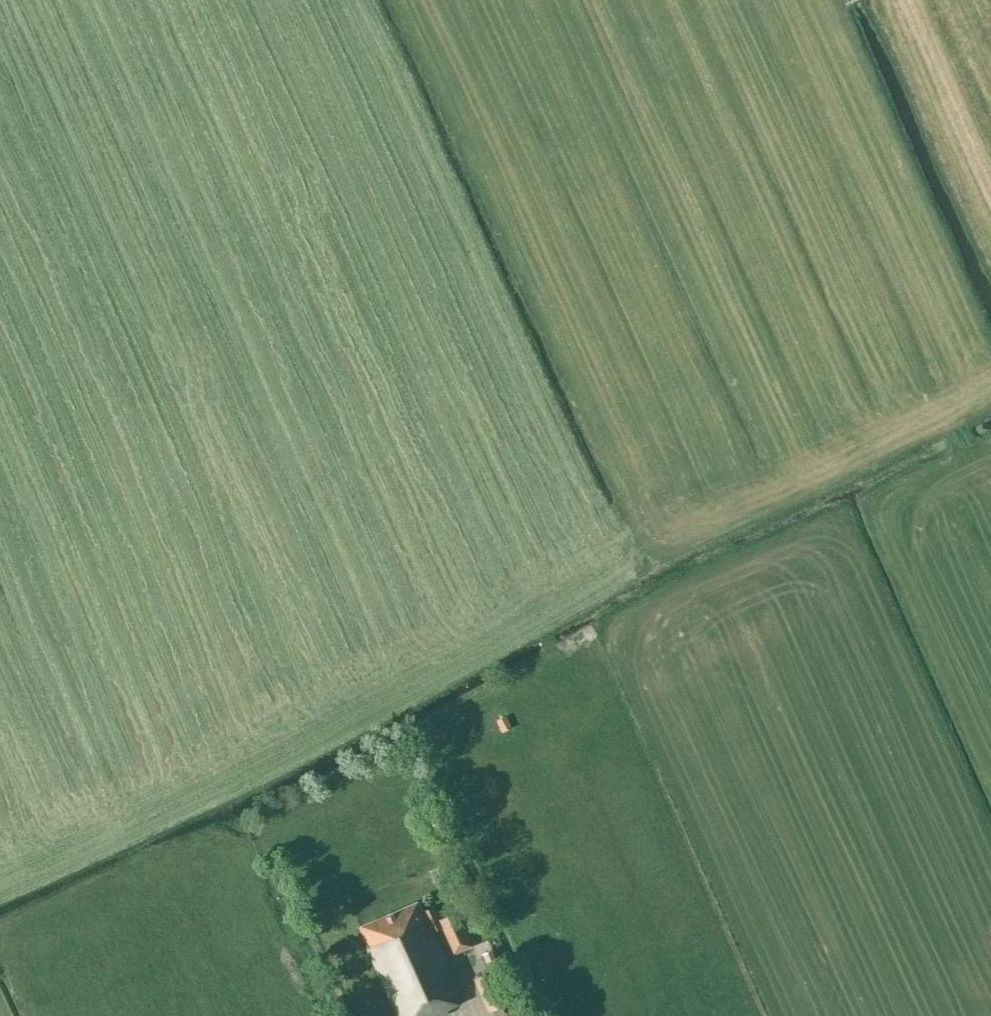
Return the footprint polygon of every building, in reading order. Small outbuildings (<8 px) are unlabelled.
[(494,719),(500,731),(510,726),(504,715),(494,719)] [(438,921),(432,906),(422,910),(418,902),(359,928),(398,1015),(443,1015),(448,1014),(446,1010),(463,1003),(432,933),(442,929),(453,955),(471,948),(456,913),(438,921)] [(490,969),(469,979),(473,987),(485,1013),(506,1003),(494,977),(490,969)]
